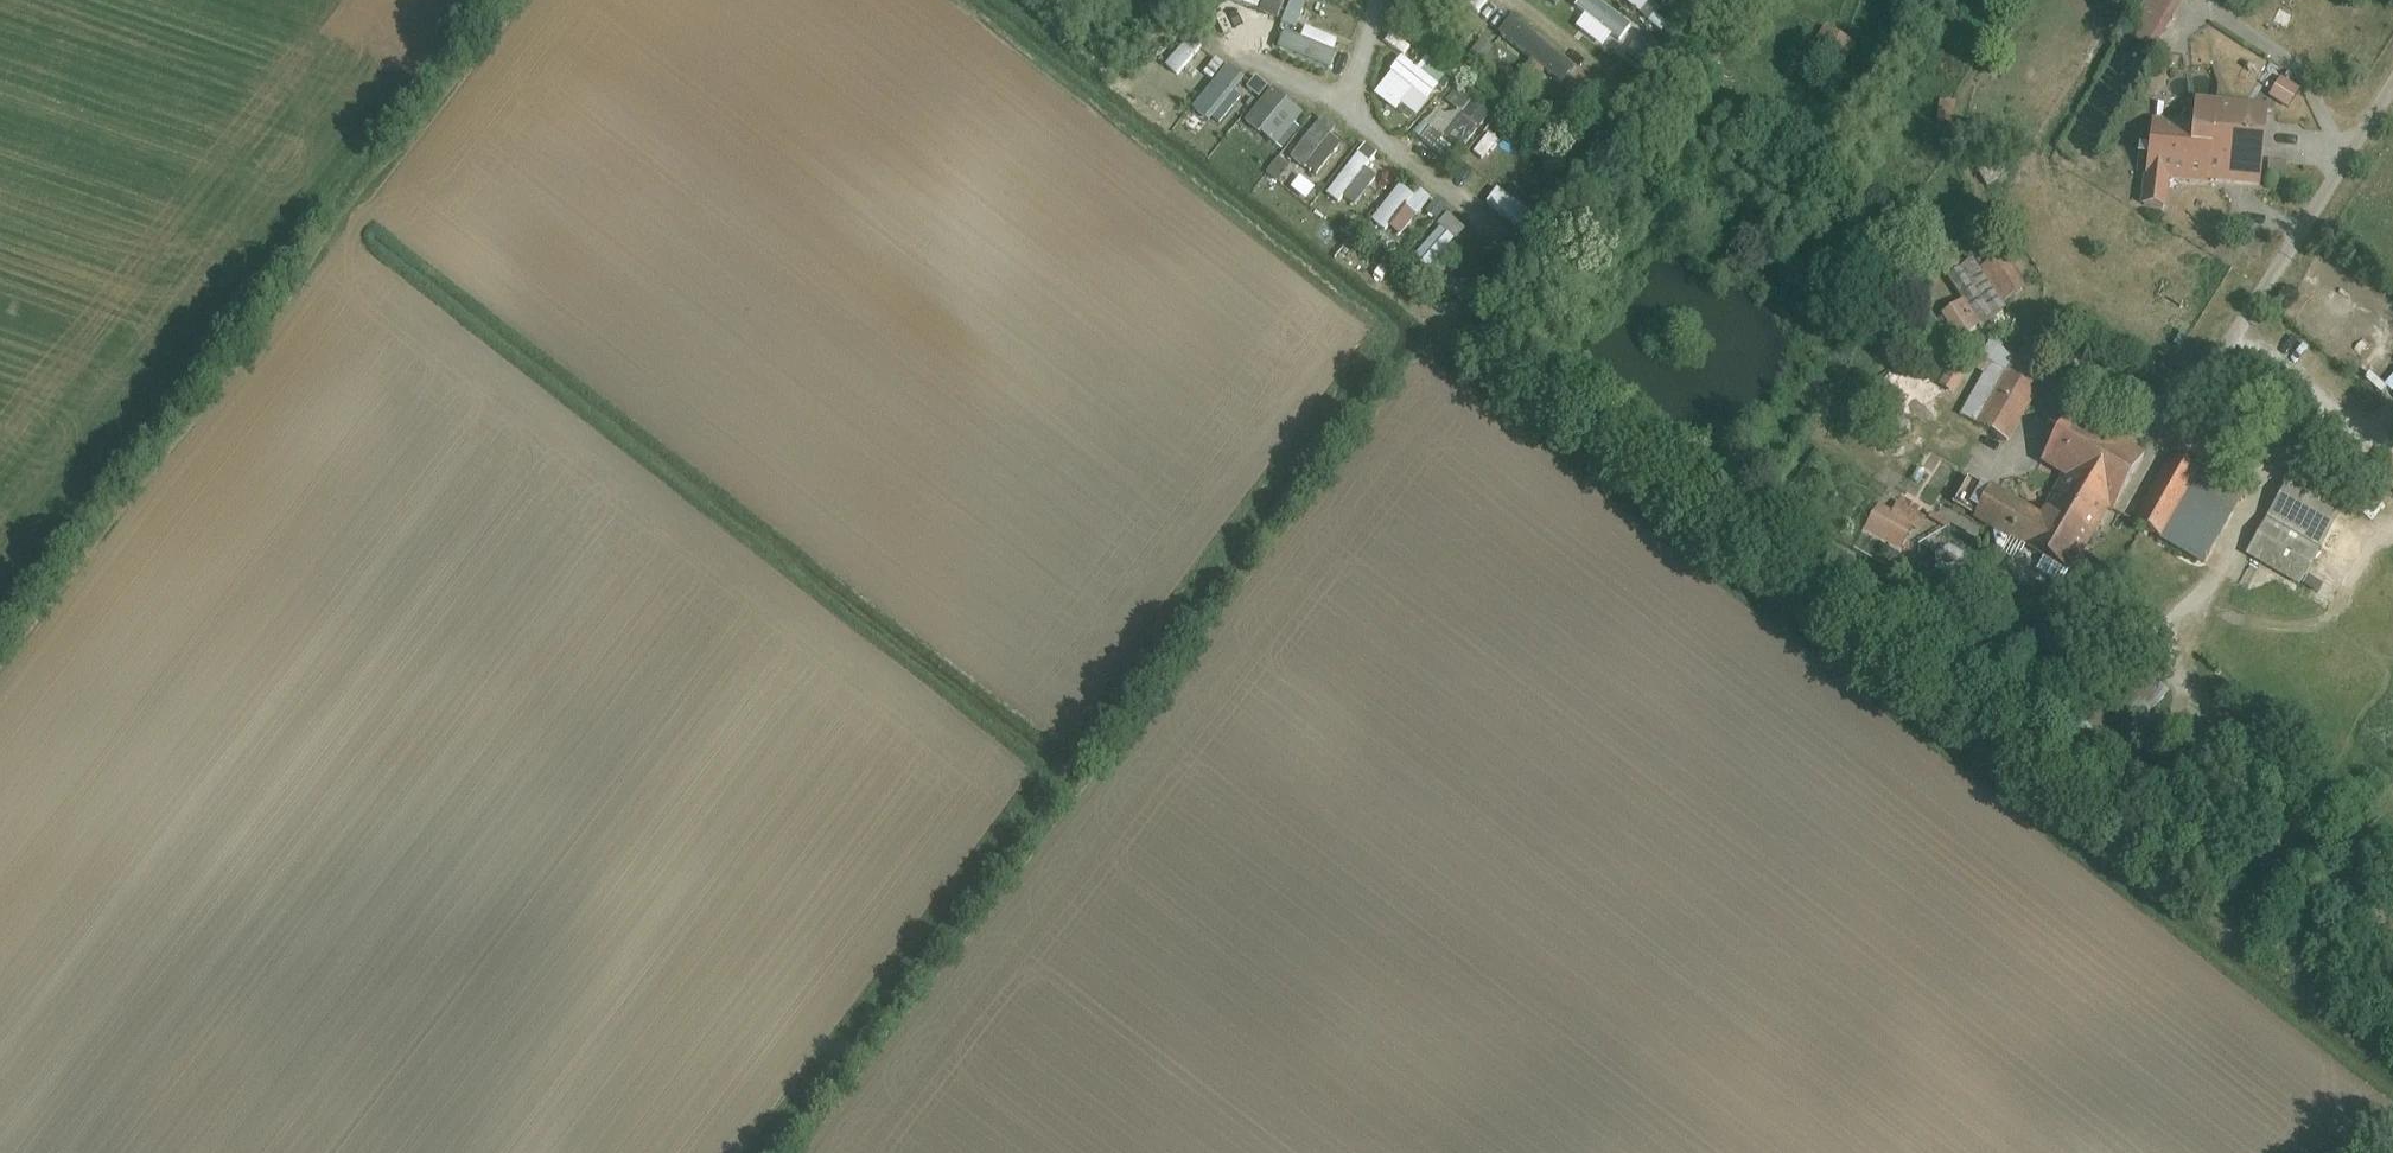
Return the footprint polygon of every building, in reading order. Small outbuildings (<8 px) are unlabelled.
[(1818,36),(1807,59),(1838,73),(1849,51),(1818,36)] [(2139,216),(2154,216),(2156,181),(2240,185),(2242,121),(2194,119),(2193,145),(2142,142),(2141,171),(2139,216)] [(1939,247),(1925,258),(1982,331),(2014,306),(1998,286),(2013,274),(1989,243),(1971,258),(1973,260),(1958,272),(1939,247)] [(2044,374),(2009,350),(1969,410),(2003,434),(2044,374)] [(2004,528),(2063,567),(2139,451),(2067,403),(2037,448),(2055,460),(2027,502),(1983,473),(1970,494),(2010,520),(2004,528)] [(2226,486),(2169,453),(2137,507),(2181,533),(2196,509),(2209,516),(2226,486)] [(1886,507),(1869,531),(1899,553),(1916,529),(1886,507)] [(2261,554),(2279,563),(2299,524),(2281,515),(2261,554)] [(2108,648),(2078,681),(2131,727),(2160,694),(2108,648)]
